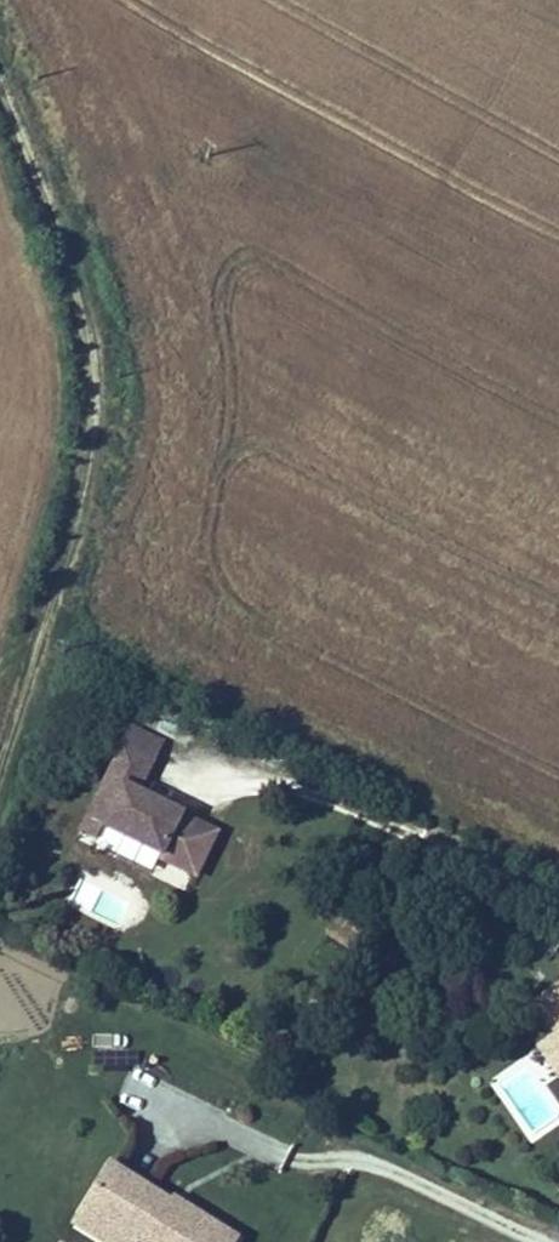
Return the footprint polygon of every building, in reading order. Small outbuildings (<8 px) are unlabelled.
[(157,764),(117,746),(88,818),(107,826),(104,833),(167,860),(188,809),(146,789),(157,764)] [(107,826),(88,818),(78,841),(97,850),(104,833),(107,826)] [(540,1050),(558,1075),(558,1036),(540,1050)] [(520,1065),(542,1095),(548,1091),(558,1082),(558,1075),(540,1050),(520,1065)] [(548,1091),(558,1106),(558,1082),(548,1091)] [(172,1220),(164,1232),(155,1226),(160,1219),(99,1180),(68,1229),(89,1241),(98,1241),(102,1236),(111,1241),(206,1241),(172,1220)] [(164,1232),(172,1220),(162,1214),(160,1219),(155,1226),(164,1232)] [(68,1229),(62,1238),(68,1241),(89,1241),(68,1229)]
